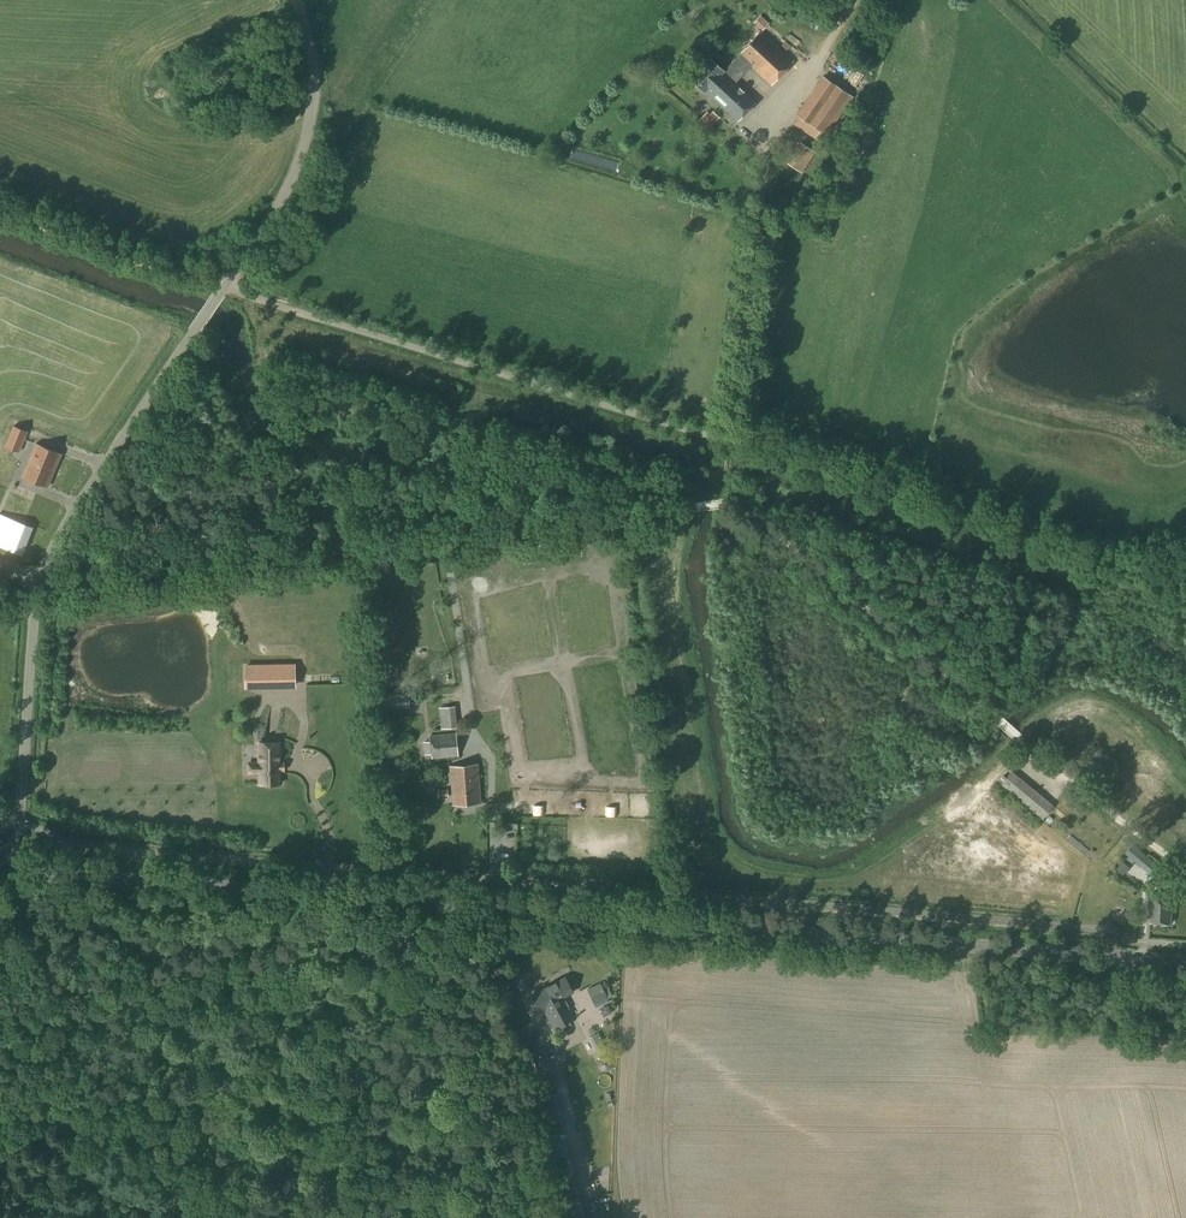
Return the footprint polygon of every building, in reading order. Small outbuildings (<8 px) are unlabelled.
[(765,15),(758,22),(767,31),(774,24),(765,15)] [(793,61),(778,47),(778,46),(762,30),(739,55),(738,55),(724,70),(708,55),(688,78),(705,93),(706,92),(738,121),(756,102),(735,83),(751,66),(771,84),(793,61)] [(825,145),(830,137),(827,135),(853,97),(822,76),(796,114),(799,116),(793,124),(820,142),(820,141),(825,145)] [(720,113),(716,117),(711,111),(704,117),(715,129),(726,119),(720,113)] [(19,452),(28,431),(13,425),(4,446),(19,452)] [(47,487),(61,453),(36,443),(22,477),(47,487)] [(22,555),(33,527),(0,514),(0,546),(22,555)] [(295,684),(294,665),(246,666),(246,685),(295,684)] [(410,705),(409,691),(379,693),(380,707),(410,705)] [(462,730),(460,708),(445,709),(446,731),(462,730)] [(432,759),(458,756),(456,732),(429,735),(432,759)] [(254,773),(259,773),(259,783),(281,783),(280,742),(258,743),(258,763),(254,763),(254,773)] [(453,805),(481,802),(478,764),(450,766),(453,805)] [(1043,818),(1053,806),(1012,771),(1001,784),(1043,818)] [(448,789),(438,789),(439,798),(448,797),(448,789)] [(1140,866),(1148,857),(1133,844),(1125,854),(1140,866)] [(1173,896),(1173,893),(1152,891),(1152,895),(1153,895),(1151,922),(1171,924),(1173,896)] [(565,977),(550,985),(551,987),(557,999),(554,1000),(561,1013),(570,1008),(567,1003),(564,997),(573,992),(565,977)] [(595,1005),(608,999),(601,983),(587,989),(595,1005)] [(557,999),(551,987),(550,985),(532,995),(541,1010),(543,1009),(554,1030),(576,1018),(570,1008),(561,1013),(554,1000),(557,999)] [(524,1037),(520,1028),(512,1032),(516,1041),(524,1037)] [(597,1051),(606,1046),(599,1032),(589,1037),(597,1051)] [(575,1182),(552,1090),(558,1088),(546,1047),(527,1053),(539,1093),(531,1095),(533,1104),(545,1101),(565,1184),(573,1217),(583,1215),(575,1182)]
